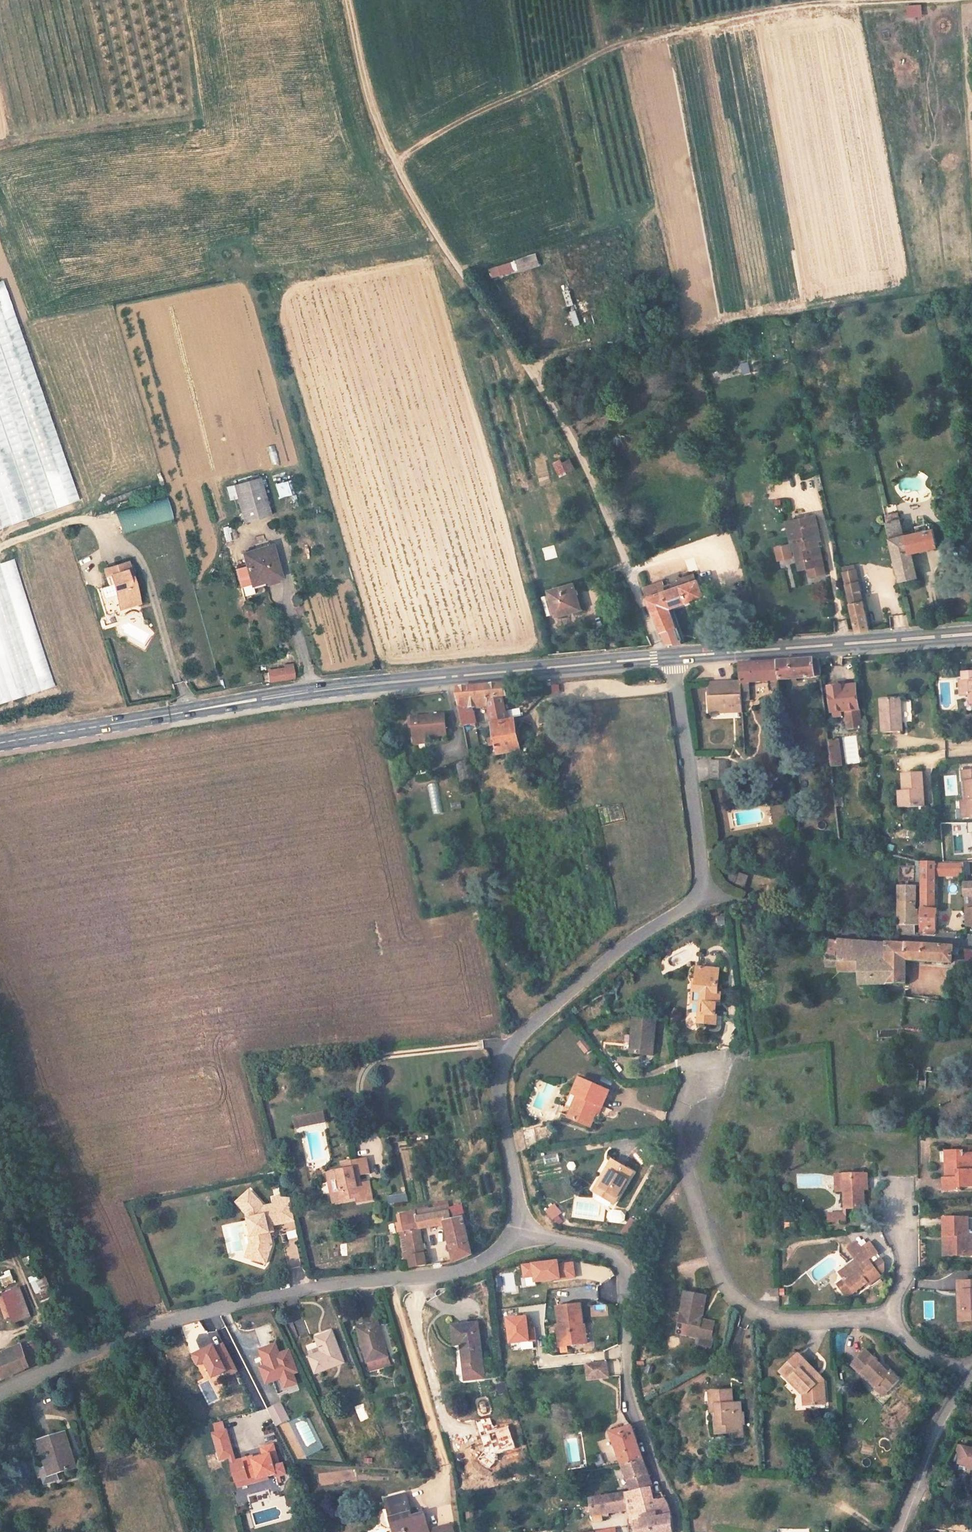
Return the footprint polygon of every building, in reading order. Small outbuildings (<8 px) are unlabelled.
[(923,4),(908,5),(909,17),(924,16),(923,4)] [(535,256),(489,270),(491,278),(538,264),(535,256)] [(570,289),(563,291),(568,307),(575,305),(570,289)] [(570,312),(575,327),(581,325),(577,310),(570,312)] [(61,514),(80,508),(25,341),(5,348),(61,514)] [(55,517),(3,350),(0,351),(0,407),(36,523),(55,517)] [(742,374),(750,373),(749,362),(741,363),(742,374)] [(0,429),(0,493),(11,530),(27,526),(0,429)] [(569,456),(553,465),(560,478),(577,469),(569,456)] [(268,517),(258,479),(232,486),(242,524),(268,517)] [(289,481),(276,483),(278,497),(291,495),(289,481)] [(168,497),(116,510),(122,534),(174,521),(168,497)] [(812,576),(826,572),(819,544),(822,543),(814,514),(787,521),(795,550),(797,550),(801,569),(810,567),(812,576)] [(913,553),(944,545),(941,533),(910,541),(904,520),(888,524),(903,580),(904,582),(919,578),(913,553)] [(235,539),(231,526),(222,528),(226,542),(235,539)] [(280,582),(271,547),(241,555),(250,588),(264,583),(266,585),(280,582)] [(52,689),(19,560),(0,565),(0,702),(52,689)] [(133,581),(128,565),(121,567),(125,583),(133,581)] [(138,599),(133,581),(125,583),(121,567),(111,570),(122,604),(138,599)] [(122,604),(111,570),(101,573),(106,591),(111,590),(116,606),(122,604)] [(669,606),(710,593),(705,577),(649,596),(671,642),(684,641),(669,606)] [(869,630),(857,584),(844,586),(856,631),(869,630)] [(582,612),(574,585),(547,591),(555,619),(582,612)] [(819,679),(816,660),(801,661),(777,663),(780,683),(819,679)] [(780,683),(777,663),(759,664),(738,666),(738,681),(741,707),(750,706),(749,685),(780,683)] [(288,682),(287,673),(268,675),(270,684),(288,682)] [(741,707),(738,681),(706,683),(707,716),(741,714),(741,707)] [(505,706),(500,685),(452,690),(460,725),(473,723),(470,707),(484,704),(491,736),(485,737),(487,747),(493,746),(495,755),(521,752),(517,736),(514,722),(509,723),(505,706)] [(856,710),(853,686),(825,689),(828,714),(842,712),(856,710)] [(903,729),(899,695),(880,698),(883,732),(903,729)] [(856,710),(842,712),(844,730),(858,728),(856,710)] [(446,742),(444,722),(411,726),(414,745),(446,742)] [(838,766),(835,742),(827,743),(831,767),(838,766)] [(725,777),(725,760),(711,761),(711,786),(726,786),(725,777)] [(410,770),(407,761),(393,764),(396,773),(410,770)] [(961,769),(961,780),(964,781),(964,800),(965,818),(971,817),(971,768),(961,769)] [(920,804),(917,770),(897,771),(898,789),(899,806),(920,804)] [(899,829),(898,836),(912,838),(913,831),(899,829)] [(936,874),(936,862),(923,861),(922,935),(934,936),(937,936),(937,920),(935,920),(936,874)] [(963,875),(962,865),(936,862),(936,874),(963,876),(963,875)] [(745,886),(747,874),(738,872),(735,885),(745,886)] [(916,935),(914,880),(897,880),(898,932),(905,934),(916,935)] [(963,882),(964,908),(971,908),(971,882),(963,882)] [(964,908),(965,926),(969,926),(971,926),(971,908),(964,908)] [(841,944),(841,936),(825,932),(825,942),(841,944)] [(950,967),(950,950),(918,947),(882,943),(852,938),(844,937),(844,963),(859,964),(859,986),(906,987),(907,966),(950,967)] [(959,950),(959,972),(971,972),(971,950),(959,950)] [(722,1005),(722,997),(719,996),(721,972),(700,970),(697,994),(703,995),(703,1007),(705,1007),(705,1017),(699,1017),(699,1026),(717,1028),(718,1005),(722,1005)] [(652,1060),(656,1025),(633,1023),(632,1039),(635,1039),(633,1058),(652,1060)] [(578,1044),(586,1056),(594,1051),(586,1039),(578,1044)] [(600,1108),(607,1092),(577,1079),(570,1094),(574,1096),(564,1117),(587,1128),(597,1107),(600,1108)] [(296,1129),(327,1122),(325,1111),(294,1117),(296,1129)] [(548,1145),(546,1128),(528,1132),(531,1148),(548,1145)] [(356,1179),(354,1171),(368,1167),(365,1154),(342,1159),(343,1167),(327,1170),(330,1180),(339,1179),(341,1187),(337,1188),(339,1200),(357,1196),(358,1198),(368,1196),(366,1186),(371,1185),(369,1176),(356,1179)] [(547,1157),(548,1164),(560,1163),(560,1156),(547,1157)] [(971,1171),(966,1171),(965,1159),(960,1159),(959,1156),(943,1156),(943,1167),(946,1167),(947,1183),(943,1183),(940,1183),(940,1193),(959,1193),(959,1190),(971,1190),(971,1179),(971,1171)] [(612,1202),(630,1171),(609,1159),(599,1175),(603,1177),(594,1192),(612,1202)] [(594,1192),(603,1177),(599,1175),(591,1190),(594,1192)] [(870,1188),(869,1178),(836,1179),(837,1196),(845,1196),(846,1213),(865,1212),(865,1193),(865,1189),(870,1188)] [(298,1218),(293,1195),(284,1195),(274,1197),(275,1203),(263,1206),(262,1201),(249,1189),(238,1199),(249,1209),(255,1231),(261,1230),(264,1238),(260,1239),(254,1255),(268,1260),(276,1240),(272,1225),(298,1218)] [(448,1221),(446,1209),(422,1211),(422,1207),(406,1208),(409,1227),(403,1227),(407,1253),(412,1253),(413,1265),(431,1264),(425,1224),(448,1222),(448,1221)] [(611,1212),(611,1224),(625,1224),(625,1212),(611,1212)] [(622,1233),(630,1238),(640,1222),(632,1217),(622,1233)] [(472,1257),(465,1219),(448,1221),(448,1222),(458,1263),(464,1261),(472,1257)] [(968,1219),(944,1220),(944,1238),(950,1238),(951,1257),(971,1256),(971,1235),(968,1235),(968,1219)] [(296,1228),(287,1231),(289,1240),(298,1237),(296,1228)] [(241,1251),(238,1232),(225,1234),(228,1254),(241,1251)] [(300,1262),(297,1244),(286,1246),(288,1264),(300,1262)] [(867,1268),(879,1259),(871,1248),(862,1254),(858,1249),(849,1256),(861,1272),(855,1277),(847,1275),(842,1279),(847,1285),(839,1290),(845,1299),(853,1294),(856,1298),(869,1289),(870,1290),(883,1281),(875,1270),(870,1273),(867,1268)] [(574,1277),(573,1262),(557,1264),(556,1260),(531,1263),(531,1264),(522,1265),(523,1278),(533,1277),(533,1282),(574,1277)] [(15,1284),(13,1272),(0,1274),(2,1286),(15,1284)] [(32,1278),(41,1302),(54,1297),(45,1273),(32,1278)] [(964,1281),(964,1292),(970,1292),(970,1322),(971,1322),(971,1281),(964,1281)] [(4,1293),(11,1324),(31,1320),(24,1289),(4,1293)] [(849,1304),(856,1298),(853,1294),(845,1299),(849,1304)] [(780,1304),(779,1295),(770,1296),(770,1305),(780,1304)] [(699,1323),(702,1298),(682,1296),(677,1333),(697,1336),(696,1338),(711,1340),(713,1324),(699,1323)] [(589,1342),(584,1303),(561,1306),(564,1334),(570,1333),(571,1345),(589,1342)] [(506,1318),(508,1342),(535,1340),(534,1327),(527,1328),(526,1316),(506,1318)] [(389,1352),(379,1319),(360,1325),(370,1357),(389,1352)] [(483,1376),(475,1323),(450,1325),(453,1345),(460,1345),(466,1378),(483,1376)] [(347,1360),(336,1330),(319,1336),(323,1345),(325,1350),(313,1355),(319,1371),(347,1360)] [(17,1343),(0,1350),(0,1381),(17,1372),(25,1368),(17,1343)] [(300,1370),(292,1349),(282,1352),(278,1343),(263,1348),(269,1364),(262,1366),(268,1381),(274,1378),(279,1392),(288,1388),(287,1385),(284,1376),(295,1372),(300,1370)] [(224,1370),(212,1344),(191,1354),(197,1366),(204,1362),(210,1377),(224,1370)] [(325,1350),(323,1345),(311,1349),(313,1355),(325,1350)] [(393,1363),(389,1351),(389,1352),(370,1357),(369,1358),(372,1369),(393,1363)] [(890,1375),(866,1352),(853,1366),(853,1365),(863,1375),(865,1372),(879,1385),(876,1388),(886,1397),(900,1382),(892,1374),(890,1375)] [(821,1382),(813,1374),(816,1371),(800,1355),(782,1372),(791,1382),(793,1381),(809,1395),(810,1406),(827,1404),(826,1382),(821,1382)] [(590,1376),(610,1375),(609,1360),(589,1361),(590,1376)] [(284,1376),(287,1385),(298,1381),(295,1372),(284,1376)] [(499,1394),(509,1393),(507,1382),(498,1383),(499,1394)] [(742,1442),(740,1408),(732,1409),(731,1395),(709,1396),(711,1438),(732,1437),(733,1443),(742,1442)] [(291,1419),(284,1403),(270,1409),(274,1417),(277,1425),(291,1419)] [(496,1458),(495,1453),(514,1447),(508,1426),(493,1431),(489,1418),(477,1422),(485,1450),(478,1459),(489,1467),(496,1458)] [(646,1465),(631,1427),(610,1433),(621,1468),(646,1465)] [(240,1449),(233,1428),(229,1429),(236,1451),(240,1449)] [(236,1451),(229,1429),(217,1433),(224,1454),(236,1451)] [(71,1468),(63,1435),(35,1442),(44,1474),(71,1468)] [(277,1459),(283,1458),(276,1437),(265,1440),(267,1448),(256,1451),(256,1449),(245,1453),(246,1456),(238,1459),(243,1474),(252,1471),(252,1472),(270,1466),(278,1464),(277,1459)] [(964,1458),(963,1465),(971,1467),(971,1468),(971,1451),(963,1448),(962,1453),(964,1458)] [(651,1486),(649,1473),(646,1465),(621,1468),(627,1491),(651,1486)] [(254,1477),(271,1472),(270,1466),(252,1472),(254,1477)] [(654,1499),(651,1486),(627,1491),(628,1508),(635,1531),(670,1531),(669,1508),(664,1498),(654,1499)] [(424,1507),(412,1512),(403,1491),(383,1498),(394,1528),(405,1525),(408,1531),(427,1531),(434,1530),(424,1507)] [(628,1508),(627,1491),(588,1498),(590,1514),(628,1508)] [(454,1515),(434,1522),(436,1529),(438,1531),(457,1531),(459,1531),(454,1515)]
